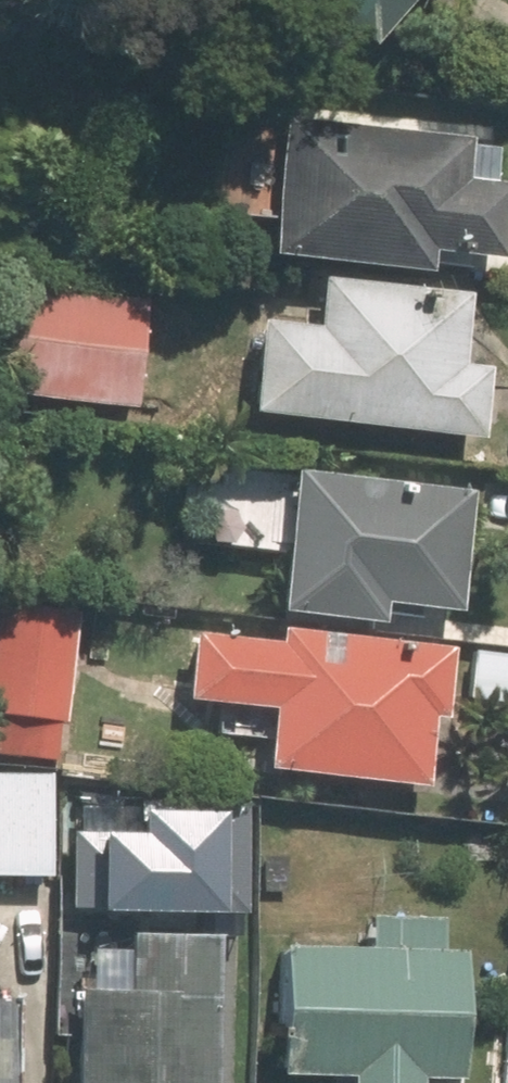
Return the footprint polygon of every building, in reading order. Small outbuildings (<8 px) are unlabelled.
[(358,49),(405,0),(307,0),(358,49)] [(433,13),(446,0),(419,0),(433,13)] [(430,172),(433,133),(272,119),(259,261),(420,276),(422,257),(487,263),(495,178),(430,172)] [(309,328),(246,322),(238,420),(473,440),(480,369),(455,367),(461,296),(313,284),(309,328)] [(15,285),(8,402),(131,409),(137,292),(15,285)] [(280,478),(267,615),(375,625),(377,603),(453,609),(463,494),(280,478)] [(0,600),(0,756),(60,760),(71,605),(0,600)] [(185,630),(180,707),(258,712),(253,776),(418,788),(423,720),(442,722),(447,648),(185,630)] [(464,647),(459,707),(507,711),(507,650),(464,647)] [(0,773),(0,880),(45,883),(51,776),(0,773)] [(102,841),(105,791),(70,789),(65,888),(114,891),(117,842),(102,841)] [(459,956),(437,955),(438,919),(362,916),(361,951),(273,947),(267,1076),(340,1080),(340,1082),(412,1082),(413,1080),(453,1082),(459,956)] [(212,939),(124,935),(122,991),(62,988),(59,1082),(207,1082),(212,939)]
